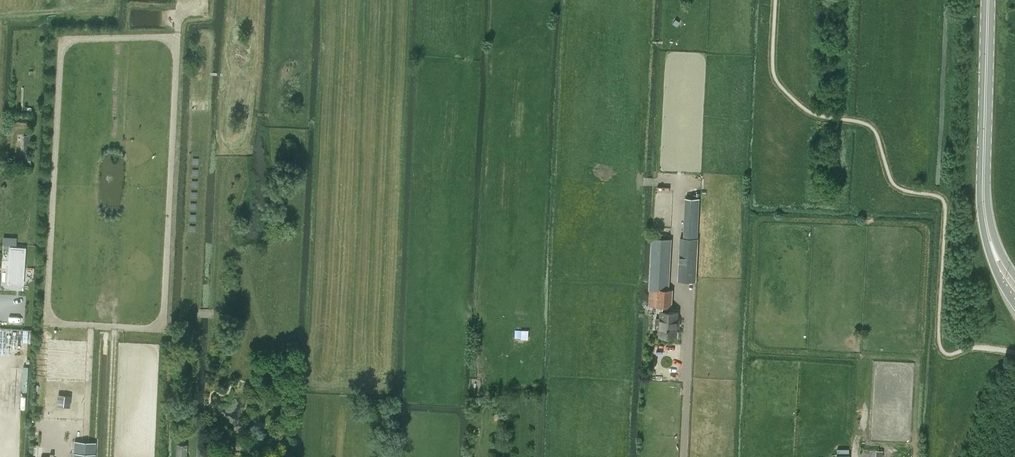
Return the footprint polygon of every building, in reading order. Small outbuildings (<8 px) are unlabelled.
[(681,237),(679,280),(695,281),(697,238),(699,198),(686,197),(684,237),(681,237)] [(653,238),(650,288),(657,289),(657,305),(662,305),(669,306),(671,306),(672,289),(668,289),(671,239),(653,238)] [(22,283),(24,248),(11,248),(9,282),(22,283)] [(656,318),(655,327),(660,328),(660,335),(676,336),(677,311),(669,311),(669,306),(662,305),(662,310),(661,310),(661,318),(656,318)] [(73,456),(95,456),(96,444),(96,442),(74,441),(74,443),(73,456)] [(187,443),(176,443),(175,456),(186,456),(187,443)]
